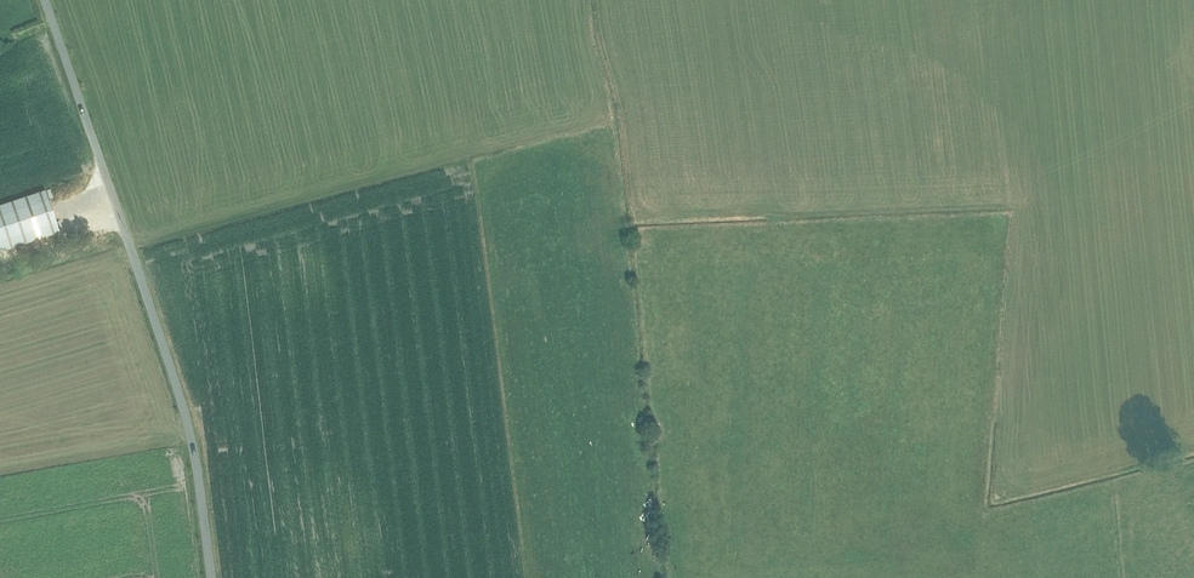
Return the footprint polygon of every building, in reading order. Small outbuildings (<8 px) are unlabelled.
[(0,203),(0,253),(57,235),(43,189),(0,203)]
